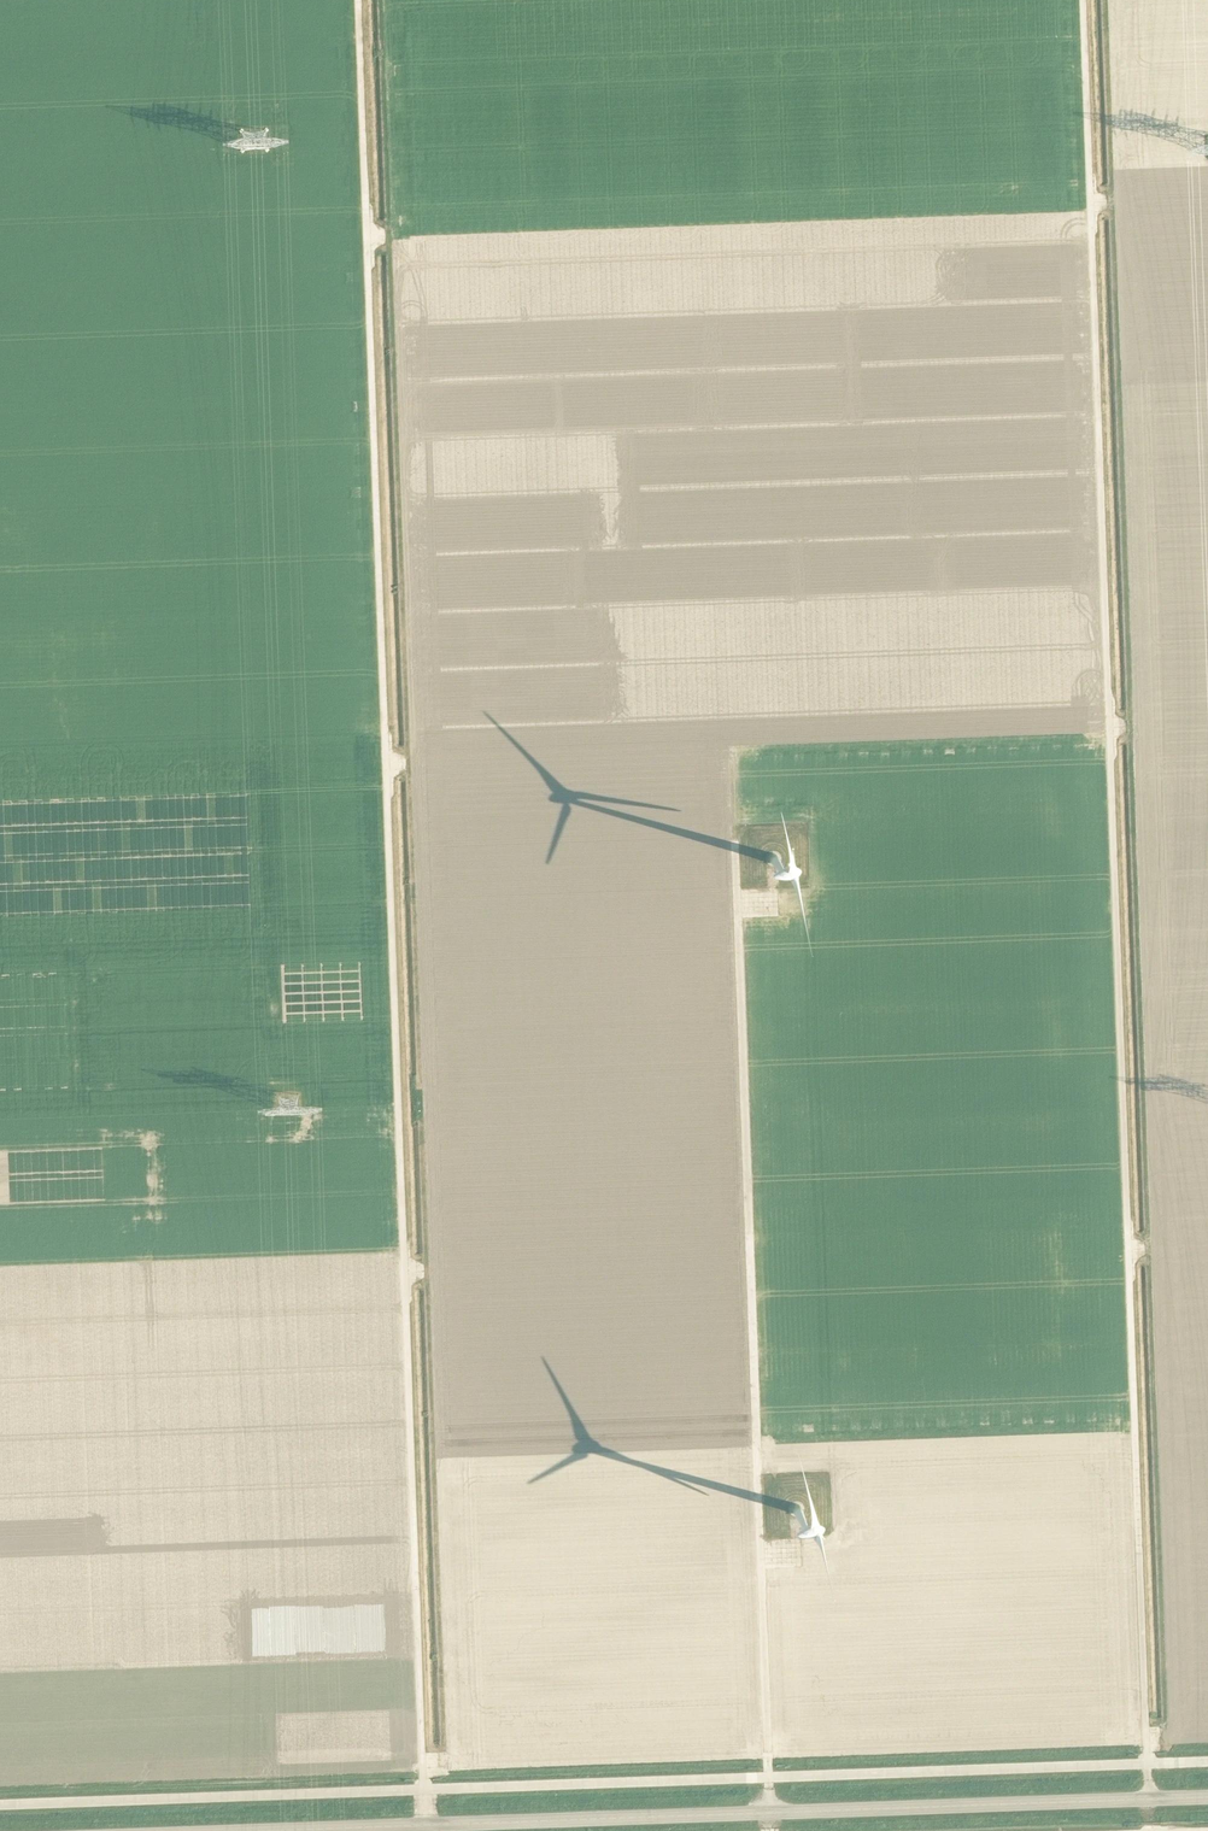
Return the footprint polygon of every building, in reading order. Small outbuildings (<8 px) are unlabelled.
[(775,866),(776,865),(777,864),(778,862),(778,861),(777,860),(777,859),(776,857),(775,857),(774,856),(772,856),(771,856),(770,857),(769,857),(768,858),(767,860),(767,861),(767,863),(768,864),(769,865),(770,866),(771,866),(772,866),(774,866),(775,866)] [(798,1507),(797,1507),(795,1506),(794,1507),(793,1507),(792,1508),(791,1509),(791,1510),(790,1512),(791,1513),(791,1514),(792,1515),(793,1516),(794,1517),(795,1517),(797,1517),(798,1516),(799,1515),(800,1514),(801,1513),(801,1512),(801,1510),(800,1509),(799,1508),(798,1507)]
